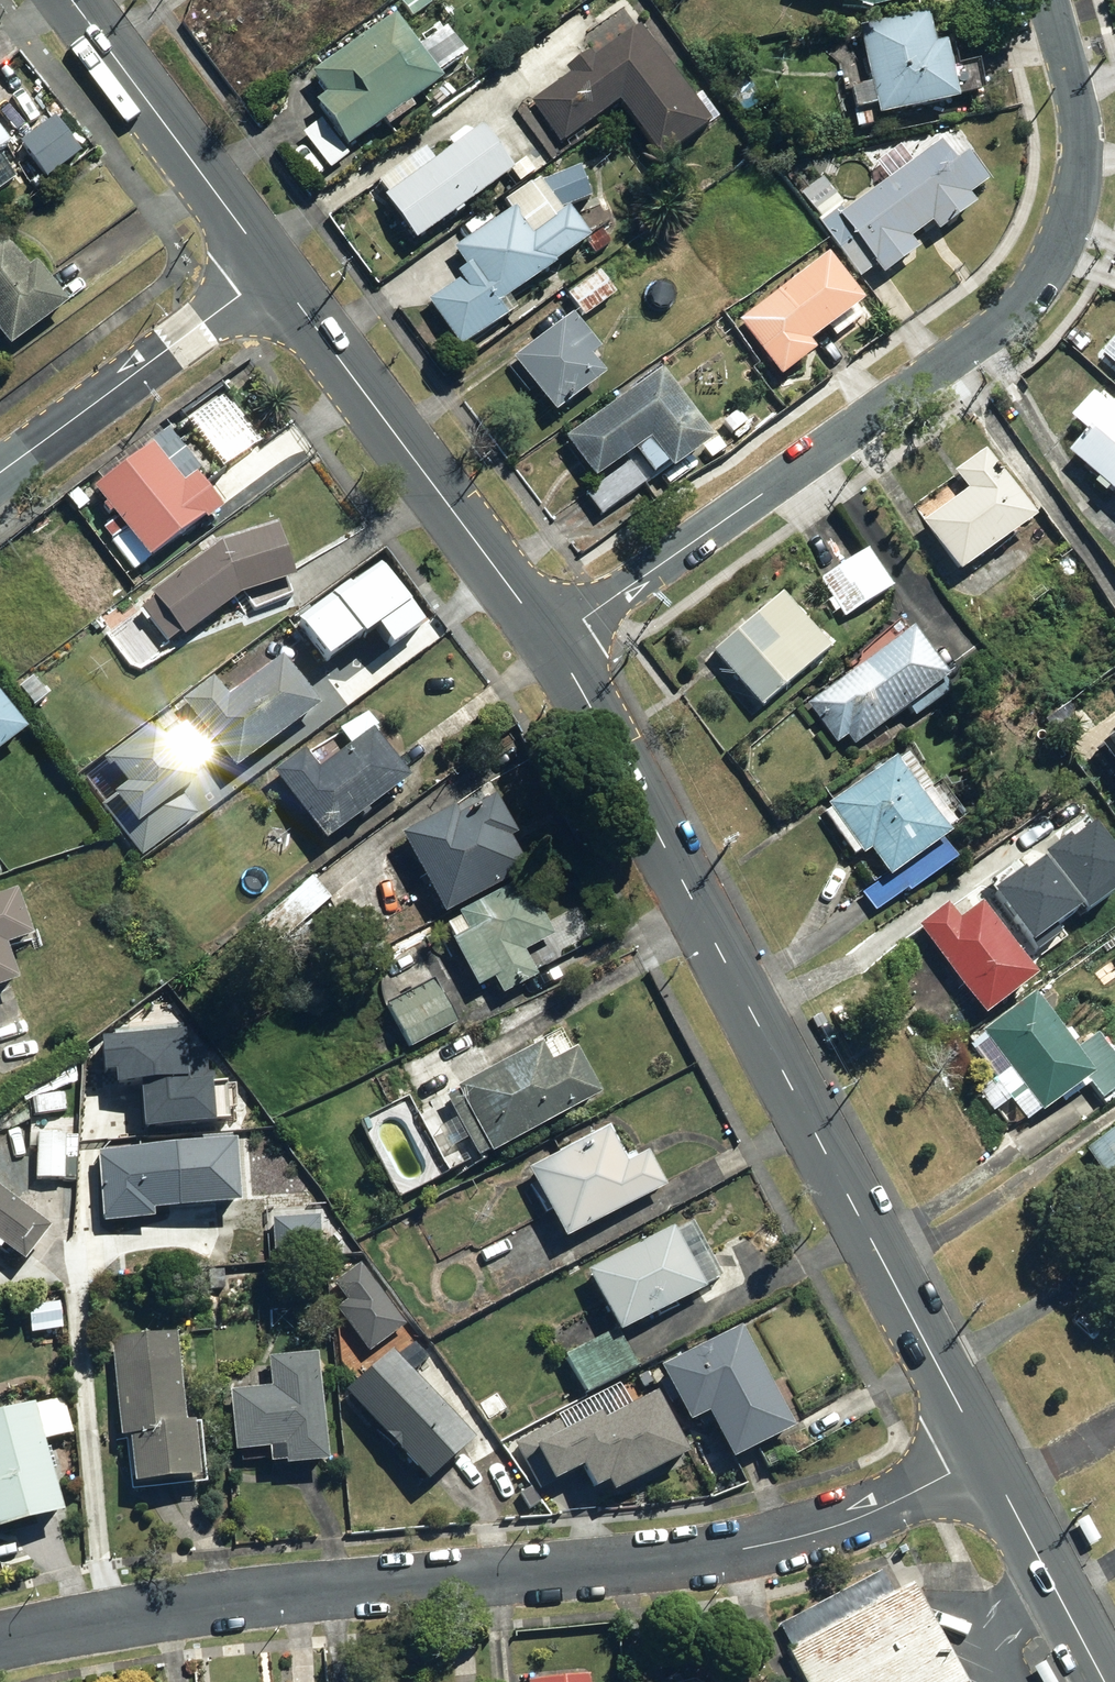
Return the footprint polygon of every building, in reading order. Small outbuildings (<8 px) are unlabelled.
[(430,0),(402,0),(395,5),(410,24),(434,5),(430,0)] [(866,12),(916,0),(823,0),(866,12)] [(867,84),(847,87),(855,132),(884,126),(883,120),(954,107),(937,15),(857,29),(867,84)] [(414,49),(389,17),(307,82),(320,99),(309,108),(319,120),(299,136),(327,172),(346,157),(343,154),(434,82),(431,78),(457,58),(436,32),(414,49)] [(706,129),(636,28),(587,60),(584,56),(563,70),(566,74),(527,101),(559,147),(615,109),(653,165),(706,129)] [(71,148),(55,127),(24,150),(40,171),(71,148)] [(411,246),(503,176),(468,127),(447,143),(451,149),(432,163),(422,151),(376,186),(386,198),(378,203),(411,246)] [(836,251),(865,290),(887,274),(915,253),(907,243),(927,228),(934,237),(972,208),(966,200),(985,186),(963,156),(950,166),(932,143),(908,161),(896,146),(873,164),(883,180),(846,208),(822,177),(796,197),(836,251)] [(512,315),(503,301),(584,245),(563,214),(558,217),(556,214),(585,202),(577,168),(535,182),(502,203),(509,214),(451,252),(462,270),(452,277),(456,283),(424,304),(455,352),(512,315)] [(0,244),(0,338),(10,350),(61,306),(4,241),(0,244)] [(858,309),(822,260),(736,326),(777,383),(809,360),(802,350),(858,309)] [(613,293),(597,272),(563,298),(579,319),(613,293)] [(598,356),(568,316),(510,363),(550,413),(596,376),(587,364),(598,356)] [(613,402),(561,442),(592,487),(582,494),(602,520),(664,473),(668,478),(699,454),(706,463),(722,451),(655,363),(609,397),(613,402)] [(214,477),(265,438),(227,388),(176,428),(214,477)] [(1113,409),(1095,393),(1072,419),(1089,435),(1071,455),(1114,494),(1114,407),(1113,409)] [(101,482),(89,490),(145,570),(217,519),(188,480),(178,487),(146,442),(97,476),(101,482)] [(1032,524),(980,452),(947,475),(961,494),(916,526),(954,580),(1032,524)] [(288,585),(271,528),(203,549),(141,592),(177,642),(237,600),(288,585)] [(867,552),(816,583),(839,622),(890,591),(867,552)] [(750,715),(827,651),(782,598),(749,626),(741,618),(716,639),(721,646),(704,660),(750,715)] [(953,695),(904,630),(804,705),(836,747),(841,744),(847,752),(903,710),(914,724),(953,695)] [(229,776),(314,709),(276,657),(224,698),(210,681),(175,708),(229,776)] [(30,732),(0,694),(0,756),(30,732)] [(319,848),(410,782),(362,717),(271,783),(319,848)] [(1093,751),(1114,786),(1114,738),(1093,751)] [(872,916),(953,864),(938,841),(951,832),(901,756),(815,810),(851,865),(863,856),(882,885),(860,899),(872,916)] [(428,912),(514,867),(484,811),(452,828),(447,818),(393,847),(428,912)] [(169,838),(154,823),(132,844),(146,860),(169,838)] [(531,976),(566,958),(526,879),(517,883),(506,889),(453,915),(456,922),(439,930),(471,996),(489,988),(495,1000),(533,981),(531,976)] [(0,899),(0,990),(13,986),(2,949),(27,941),(13,895),(0,899)] [(946,909),(914,932),(980,1020),(1030,984),(974,908),(956,922),(946,909)] [(433,983),(383,1008),(406,1055),(456,1030),(433,983)] [(1027,997),(962,1040),(991,1082),(977,1092),(992,1115),(1008,1105),(1024,1128),(1086,1086),(1099,1104),(1114,1093),(1114,1066),(1094,1036),(1066,1055),(1027,997)] [(598,1097),(559,1030),(448,1096),(487,1162),(598,1097)] [(133,1143),(204,1140),(200,1069),(172,1043),(94,1046),(96,1098),(131,1096),(133,1143)] [(558,1244),(661,1189),(647,1156),(623,1169),(602,1129),(520,1173),(558,1244)] [(1082,1153),(1114,1204),(1114,1130),(1082,1153)] [(64,1136),(34,1134),(31,1183),(61,1185),(64,1136)] [(229,1149),(88,1163),(94,1227),(151,1222),(150,1215),(234,1208),(229,1149)] [(0,1202),(0,1253),(19,1269),(44,1239),(0,1202)] [(724,1282),(691,1219),(581,1277),(614,1340),(724,1282)] [(400,1328),(358,1264),(332,1281),(344,1300),(331,1308),(361,1354),(400,1328)] [(25,1310),(28,1336),(60,1332),(56,1306),(25,1310)] [(790,1432),(735,1328),(652,1372),(684,1433),(703,1423),(725,1466),(790,1432)] [(637,1372),(620,1340),(612,1342),(608,1334),(559,1359),(580,1400),(637,1372)] [(182,1429),(174,1336),(106,1342),(116,1451),(121,1451),(125,1495),(200,1488),(195,1428),(182,1429)] [(472,1450),(383,1349),(335,1392),(423,1493),(472,1450)] [(319,1469),(314,1358),(267,1360),(269,1393),(227,1395),(230,1455),(263,1454),(264,1471),(319,1469)] [(0,1418),(0,1532),(57,1521),(41,1443),(67,1438),(61,1406),(0,1418)] [(1089,1514),(1077,1520),(1090,1544),(1101,1537),(1089,1514)] [(890,1595),(879,1574),(777,1627),(807,1681),(935,1681),(890,1595)] [(911,1585),(890,1595),(935,1681),(962,1681),(911,1585)]
